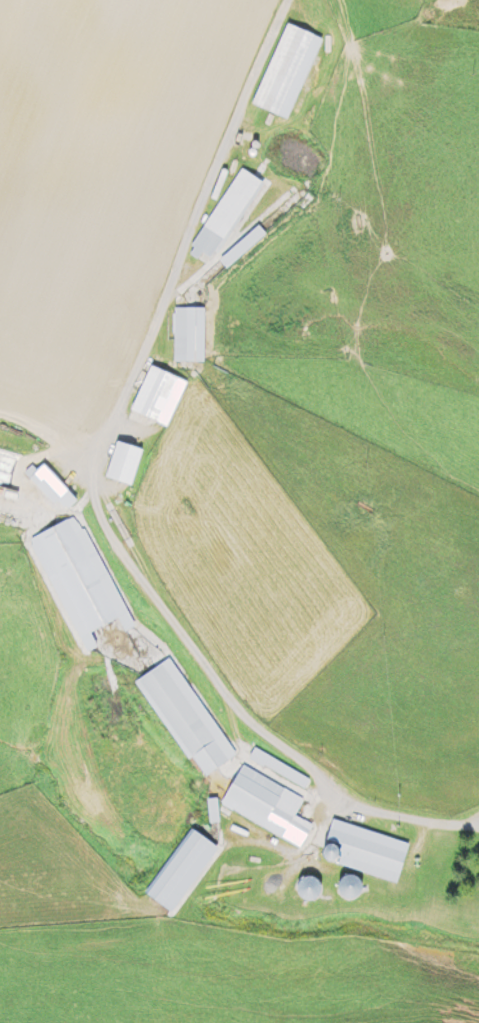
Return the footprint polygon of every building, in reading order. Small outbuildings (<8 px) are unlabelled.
[(320,37),(283,24),(252,108),(288,121),(320,37)] [(259,182),(238,170),(189,256),(197,260),(201,254),(213,262),(259,182)] [(265,236),(258,228),(236,247),(243,255),(265,236)] [(202,362),(202,308),(173,308),(173,362),(202,362)] [(131,413),(168,428),(186,381),(149,366),(131,413)] [(106,477),(137,485),(146,455),(115,446),(106,477)] [(76,499),(42,465),(28,479),(62,513),(76,499)] [(28,538),(83,654),(96,647),(89,632),(117,618),(123,631),(132,627),(79,515),(28,538)] [(235,756),(169,658),(135,681),(200,779),(235,756)] [(305,789),(310,778),(253,750),(248,761),(305,789)] [(302,799),(241,766),(220,805),(301,849),(313,827),(293,817),(302,799)] [(408,843),(331,821),(319,861),(397,883),(408,843)] [(175,914),(217,847),(188,829),(147,897),(175,914)] [(349,902),(363,886),(349,874),(335,890),(349,902)] [(312,903),(322,884),(306,875),(295,894),(312,903)]
